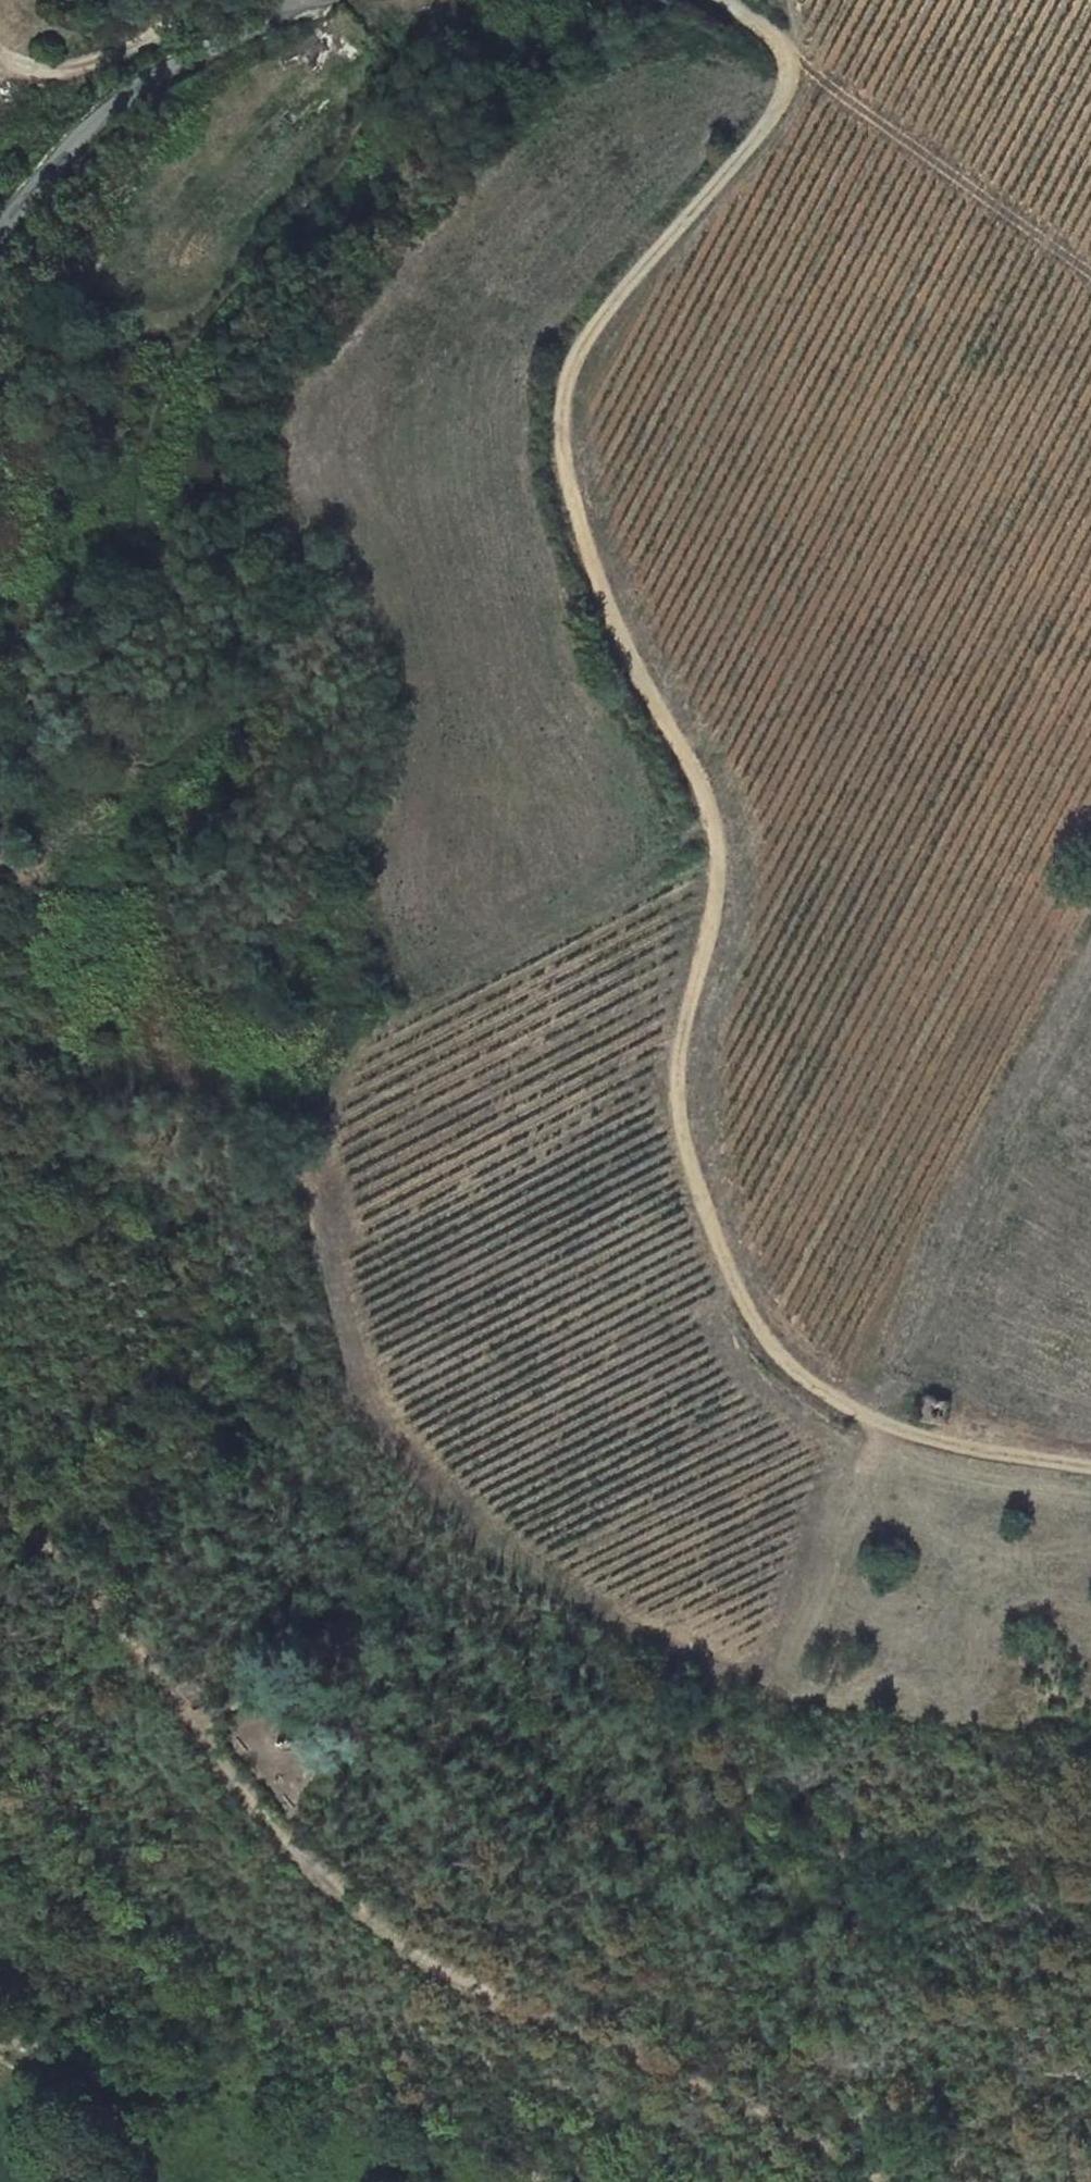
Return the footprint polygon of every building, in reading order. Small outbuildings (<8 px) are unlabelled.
[(949,1402),(929,1398),(925,1418),(945,1422),(949,1402)]
